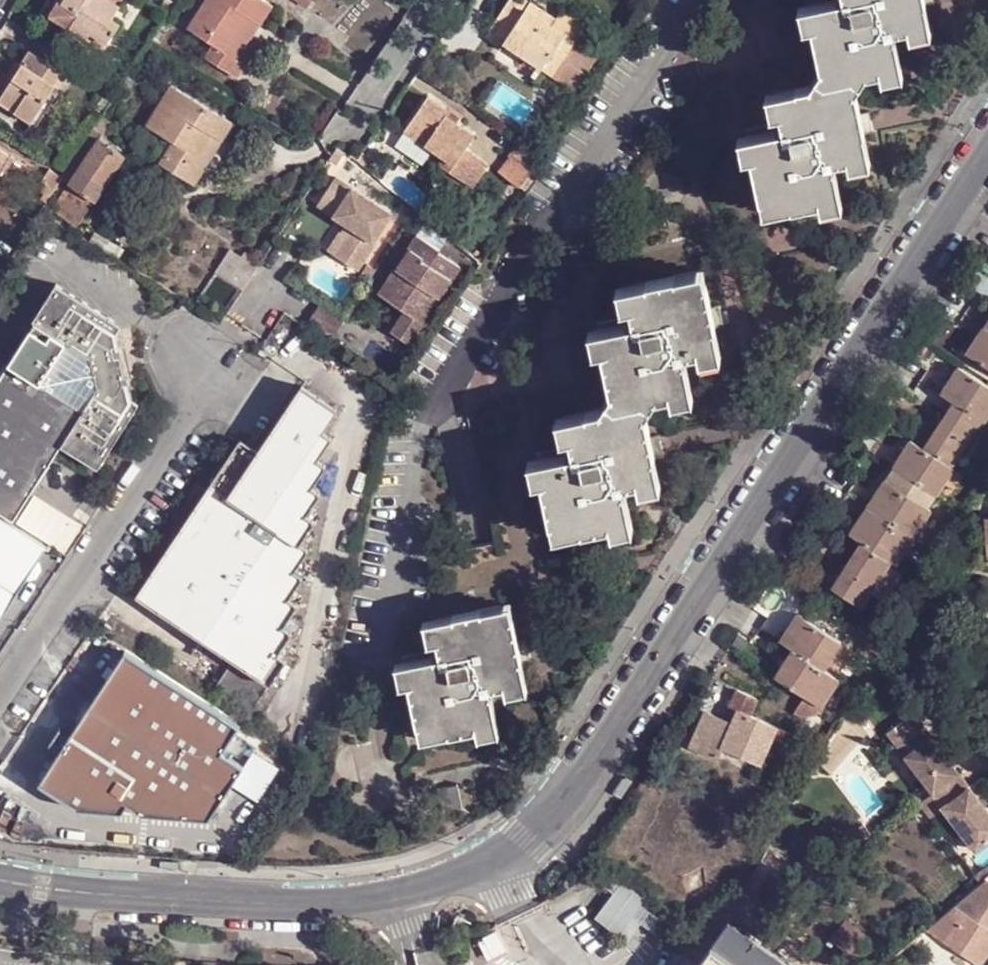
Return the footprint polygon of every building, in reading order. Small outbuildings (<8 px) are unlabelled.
[(116,24),(109,18),(117,6),(109,0),(53,0),(53,1),(54,2),(46,15),(88,42),(94,34),(105,41),(116,24)] [(243,34),(253,20),(264,26),(275,9),(261,0),(215,0),(210,8),(243,34)] [(530,0),(511,0),(492,27),(509,38),(506,42),(543,68),(556,77),(578,44),(554,27),(529,9),(534,3),(530,0)] [(843,1),(808,8),(812,32),(821,74),(812,90),(776,98),(781,120),(783,133),(749,141),(753,161),(764,207),(771,205),(774,216),(822,207),(845,202),(838,165),(849,163),(872,159),(858,94),(870,77),(883,74),(903,69),(897,33),(910,30),(930,24),(925,0),(842,0),(843,1)] [(554,27),(558,22),(534,3),(529,9),(554,27)] [(558,22),(554,27),(578,44),(593,22),(569,5),(558,22)] [(243,34),(210,8),(194,33),(219,50),(229,55),(243,34)] [(812,32),(808,8),(799,11),(805,34),(812,32)] [(253,20),(243,34),(253,43),(264,26),(253,20)] [(930,24),(910,30),(912,39),(932,34),(930,24)] [(243,34),(229,55),(241,62),(253,43),(243,34)] [(543,68),(506,42),(500,49),(538,76),(543,68)] [(229,55),(219,50),(212,62),(241,80),(249,69),(241,62),(229,55)] [(30,58),(22,68),(17,67),(7,79),(0,76),(0,108),(39,132),(55,105),(51,102),(55,96),(60,96),(69,83),(30,58)] [(903,69),(883,74),(885,84),(904,78),(903,69)] [(234,128),(176,87),(149,127),(174,145),(160,166),(194,189),(203,175),(193,167),(209,141),(221,149),(234,128)] [(452,112),(430,97),(407,131),(436,151),(446,157),(440,164),(461,180),(478,156),(470,150),(479,137),(459,123),(448,116),(452,112)] [(781,120),(776,98),(767,100),(771,121),(781,120)] [(459,123),(460,119),(452,112),(448,116),(459,123)] [(96,130),(93,134),(99,138),(110,121),(103,117),(96,130)] [(436,151),(407,131),(400,138),(430,159),(436,151)] [(99,138),(69,182),(93,199),(124,155),(99,138)] [(193,167),(203,175),(221,149),(209,141),(193,167)] [(753,161),(749,141),(740,144),(743,163),(753,161)] [(9,177),(6,174),(14,161),(0,152),(0,191),(9,177)] [(467,195),(488,164),(478,156),(461,180),(455,187),(467,195)] [(872,159),(849,163),(853,173),(874,168),(872,159)] [(396,214),(340,177),(322,206),(359,229),(354,236),(343,256),(364,269),(382,242),(379,241),(396,214)] [(75,224),(93,199),(69,182),(60,195),(64,198),(56,211),(75,224)] [(845,202),(822,207),(825,216),(846,210),(845,202)] [(771,205),(764,207),(767,218),(774,216),(771,205)] [(343,256),(354,236),(347,232),(335,251),(343,256)] [(412,307),(398,328),(417,341),(464,270),(420,240),(386,290),(412,307)] [(243,290),(262,263),(245,252),(241,256),(230,249),(216,271),(243,290)] [(699,287),(708,285),(705,271),(698,273),(699,287)] [(649,285),(630,287),(635,310),(638,323),(603,332),(606,352),(615,392),(606,412),(605,409),(590,412),(591,414),(569,419),(575,439),(577,453),(543,462),(547,482),(556,524),(558,524),(565,521),(568,535),(617,525),(635,520),(629,485),(643,482),(662,477),(649,416),(659,398),(674,395),(695,389),(688,356),(702,353),(723,347),(719,330),(720,329),(711,284),(708,285),(699,287),(698,273),(679,278),(676,276),(651,281),(649,285)] [(14,521),(62,445),(99,468),(136,410),(130,406),(129,400),(134,399),(129,379),(124,379),(119,354),(123,352),(118,332),(113,332),(112,325),(115,320),(58,284),(35,319),(36,321),(0,379),(0,512),(14,521)] [(635,310),(630,287),(622,290),(626,310),(635,310)] [(353,311),(329,296),(312,323),(335,339),(353,311)] [(986,328),(968,356),(987,369),(987,329),(986,328)] [(606,352),(603,332),(594,334),(599,353),(606,352)] [(723,347),(702,353),(703,360),(724,355),(723,347)] [(957,401),(985,421),(987,422),(987,421),(987,386),(961,367),(945,393),(957,401)] [(323,431),(337,410),(302,386),(258,452),(240,441),(137,597),(242,666),(225,692),(253,711),(285,663),(276,657),(291,635),(281,629),(296,607),(288,601),(302,578),(294,572),(308,551),(300,545),(314,522),(306,516),(320,494),(311,488),(325,466),(317,460),(331,438),(323,431)] [(695,389),(674,395),(677,403),(696,398),(695,389)] [(985,421),(957,401),(926,448),(953,466),(985,421)] [(575,439),(569,419),(561,421),(567,441),(575,439)] [(953,466),(926,448),(914,440),(898,468),(938,496),(958,470),(953,466)] [(547,482),(543,462),(534,463),(538,483),(547,482)] [(662,477),(643,482),(645,490),(665,485),(662,477)] [(887,483),(871,510),(913,538),(930,512),(887,483)] [(913,538),(871,510),(854,537),(866,546),(893,564),(897,567),(913,538)] [(46,545),(12,524),(14,521),(0,512),(0,615),(46,545)] [(635,520),(617,525),(618,533),(638,530),(635,520)] [(565,521),(558,524),(560,537),(568,535),(565,521)] [(893,564),(866,546),(834,594),(862,613),(893,564)] [(509,620),(517,618),(515,606),(506,608),(509,620)] [(509,620),(506,608),(490,611),(487,610),(461,616),(458,618),(438,622),(443,641),(446,656),(411,665),(415,685),(425,727),(435,725),(437,737),(455,733),(457,735),(483,730),(504,724),(498,690),(511,686),(531,681),(529,669),(530,668),(519,619),(517,618),(509,620)] [(796,651),(827,671),(843,646),(801,617),(784,643),(796,651)] [(443,641),(438,622),(431,624),(436,644),(443,641)] [(246,723),(133,648),(44,780),(84,805),(117,808),(125,796),(147,811),(214,817),(249,764),(228,750),(232,744),(244,752),(254,737),(242,729),(246,723)] [(827,671),(796,651),(779,677),(825,706),(842,681),(827,671)] [(415,685),(411,665),(404,667),(407,686),(415,685)] [(531,681),(511,686),(514,695),(533,690),(531,681)] [(736,687),(729,704),(738,708),(747,711),(753,694),(736,687)] [(861,708),(853,698),(847,706),(853,714),(861,708)] [(729,704),(724,716),(732,721),(738,708),(729,704)] [(747,711),(738,708),(732,721),(722,746),(724,747),(760,762),(772,736),(777,725),(747,711)] [(709,711),(693,747),(716,758),(724,747),(722,746),(732,721),(724,716),(709,711)] [(934,792),(960,772),(932,735),(920,745),(902,721),(888,732),(934,792)] [(504,724),(483,730),(486,737),(505,732),(504,724)] [(435,725),(425,727),(428,740),(437,737),(435,725)] [(791,731),(777,725),(772,736),(787,741),(789,739),(791,731)] [(798,731),(791,731),(789,739),(795,739),(798,731)] [(934,792),(944,806),(977,848),(987,840),(987,809),(960,772),(934,792)] [(440,788),(445,808),(463,805),(459,784),(440,788)] [(934,792),(921,802),(932,815),(944,806),(934,792)] [(874,836),(866,826),(854,835),(862,845),(874,836)] [(616,892),(623,881),(615,875),(606,885),(616,892)] [(597,917),(621,935),(648,899),(623,881),(616,892),(597,917)] [(984,884),(927,932),(983,964),(987,964),(987,882),(984,884)] [(703,964),(790,964),(733,923),(703,964)] [(488,962),(501,955),(492,936),(479,941),(488,962)]
